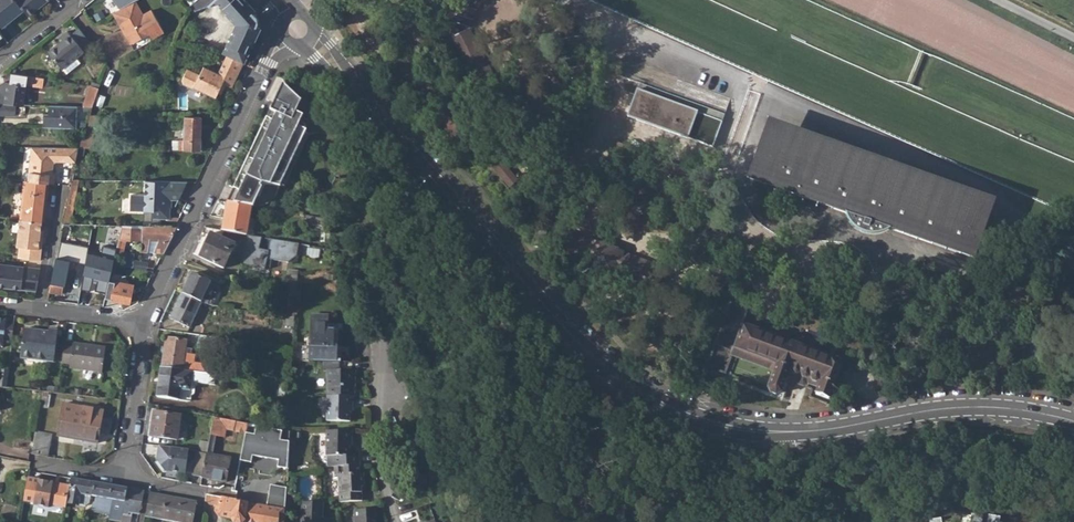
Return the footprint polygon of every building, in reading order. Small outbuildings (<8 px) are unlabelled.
[(2,27),(23,10),(15,0),(0,0),(0,24),(2,27)] [(23,10),(28,15),(47,0),(15,0),(23,10)] [(123,9),(136,1),(136,0),(115,0),(123,9)] [(193,3),(189,7),(195,13),(208,9),(217,0),(197,0),(193,3)] [(251,26),(236,60),(244,63),(259,29),(256,28),(259,21),(252,13),(255,11),(244,0),(233,0),(222,10),(230,19),(235,15),(241,21),(241,22),(251,26)] [(122,28),(132,44),(150,33),(153,37),(164,31),(151,9),(143,14),(136,1),(123,9),(116,13),(121,22),(123,21),(126,26),(122,28)] [(467,29),(472,9),(456,5),(451,25),(467,29)] [(264,21),(255,11),(252,13),(259,21),(256,28),(259,29),(264,21)] [(241,22),(241,21),(225,55),(227,56),(236,60),(251,26),(241,22)] [(501,94),(466,32),(458,37),(453,30),(443,36),(478,94),(485,90),(492,100),(501,94)] [(50,52),(63,69),(85,52),(69,31),(61,37),(64,41),(50,52)] [(89,57),(85,52),(63,69),(67,74),(89,57)] [(628,118),(712,148),(730,99),(681,80),(681,78),(669,75),(670,73),(659,70),(659,68),(647,64),(648,62),(637,59),(638,57),(625,52),(617,77),(630,82),(625,95),(636,99),(628,118)] [(223,84),(232,89),(244,63),(236,60),(227,56),(218,75),(203,68),(200,76),(188,70),(182,82),(183,84),(192,89),(194,88),(216,99),(223,84)] [(27,85),(43,87),(45,78),(29,75),(27,85)] [(17,103),(15,97),(26,92),(21,80),(18,80),(0,88),(0,103),(15,103),(17,103)] [(555,103),(569,91),(561,80),(547,91),(555,103)] [(267,118),(227,202),(251,206),(253,207),(259,196),(260,196),(265,184),(280,187),(281,185),(284,187),(308,135),(319,133),(315,109),(303,98),(301,101),(283,84),(270,111),(276,113),(272,121),(267,118)] [(90,86),(84,105),(93,105),(100,88),(90,86)] [(15,103),(14,106),(0,106),(0,114),(20,114),(21,103),(17,103),(15,103)] [(21,103),(20,114),(0,114),(0,116),(19,117),(23,116),(24,103),(21,103)] [(77,123),(77,105),(51,104),(50,113),(45,112),(44,127),(85,128),(87,123),(77,123)] [(272,121),(276,113),(270,111),(267,118),(272,121)] [(184,141),(180,141),(180,151),(202,152),(202,142),(200,142),(201,118),(185,117),(184,141)] [(987,212),(762,134),(745,181),(773,190),(772,194),(814,209),(815,205),(842,214),(847,225),(852,230),(861,235),(869,236),(877,236),(888,230),(971,258),(987,212)] [(48,184),(54,185),(56,175),(52,174),(54,163),(58,160),(76,161),(79,148),(29,146),(26,181),(48,184)] [(499,160),(489,168),(507,189),(517,181),(499,160)] [(70,223),(79,180),(72,180),(63,223),(70,223)] [(45,222),(48,184),(26,181),(21,218),(42,221),(45,222)] [(178,200),(186,183),(166,182),(144,182),(144,197),(129,197),(129,212),(153,213),(152,219),(169,219),(169,207),(169,200),(178,200)] [(222,231),(247,235),(251,206),(227,202),(222,231)] [(631,231),(649,231),(649,217),(631,216),(631,231)] [(40,238),(42,221),(21,218),(18,245),(22,246),(20,257),(41,260),(43,238),(40,238)] [(49,292),(61,294),(63,286),(64,286),(70,262),(67,261),(68,253),(76,255),(79,242),(71,240),(75,224),(70,223),(63,223),(49,292)] [(154,252),(163,253),(175,228),(122,227),(117,251),(119,251),(120,250),(123,251),(126,239),(143,239),(140,251),(147,251),(151,240),(158,241),(154,252)] [(539,246),(579,261),(575,272),(608,284),(612,273),(652,288),(660,269),(620,255),(616,264),(583,253),(586,243),(545,228),(543,233),(539,246)] [(531,247),(537,250),(539,246),(543,233),(536,231),(531,247)] [(200,258),(224,268),(235,245),(211,234),(200,258)] [(297,255),(299,244),(248,235),(241,264),(265,269),(267,259),(289,262),(297,255)] [(621,251),(587,239),(586,243),(583,253),(616,264),(620,255),(621,251)] [(35,290),(39,268),(0,263),(0,286),(35,290)] [(291,285),(297,286),(298,274),(298,271),(286,270),(286,284),(291,285)] [(201,303),(212,307),(221,289),(210,284),(211,283),(192,274),(182,294),(201,303)] [(105,300),(128,303),(130,288),(121,287),(122,284),(112,283),(111,294),(106,294),(105,300)] [(297,286),(291,285),(288,304),(284,304),(282,316),(288,317),(296,318),(297,286)] [(188,329),(201,303),(182,294),(169,319),(188,329)] [(724,374),(731,354),(772,370),(766,388),(770,395),(776,395),(781,391),(786,374),(816,386),(812,394),(826,398),(829,391),(833,393),(836,393),(838,389),(839,387),(832,383),(841,361),(741,325),(747,308),(730,302),(706,367),(724,374)] [(337,347),(338,347),(338,326),(328,326),(328,316),(310,316),(310,348),(337,347)] [(296,318),(288,317),(287,325),(296,326),(296,318)] [(15,325),(6,324),(4,339),(13,340),(15,325)] [(20,359),(55,362),(59,330),(49,328),(48,332),(24,329),(20,359)] [(197,350),(217,353),(220,338),(200,335),(197,350)] [(162,367),(183,371),(187,341),(166,338),(162,367)] [(71,368),(103,373),(107,347),(75,343),(74,346),(66,345),(63,362),(71,364),(71,368)] [(310,362),(337,362),(337,347),(310,348),(310,362)] [(191,382),(212,385),(214,375),(183,371),(162,367),(157,398),(187,402),(191,382)] [(328,396),(354,397),(354,387),(357,387),(357,385),(354,385),(354,379),(356,379),(355,370),(328,370),(328,396)] [(327,421),(351,422),(351,413),(351,407),(354,407),(354,397),(328,396),(327,421)] [(58,436),(97,443),(103,411),(64,403),(58,436)] [(151,436),(177,440),(181,416),(154,413),(151,436)] [(211,432),(215,416),(208,414),(204,432),(211,433),(211,432)] [(215,416),(211,432),(211,433),(209,443),(207,452),(212,453),(217,433),(225,435),(226,428),(229,418),(215,416)] [(248,422),(229,418),(226,428),(246,432),(246,431),(248,422)] [(255,433),(246,431),(246,432),(241,460),(252,461),(253,454),(279,458),(278,466),(289,468),(291,440),(281,438),(283,429),(257,423),(255,433)] [(35,452),(51,454),(53,432),(37,431),(35,452)] [(352,458),(352,447),(351,442),(354,443),(354,432),(329,431),(328,458),(329,458),(338,458),(338,465),(362,465),(362,457),(352,458)] [(204,432),(202,442),(209,443),(211,433),(204,432)] [(202,476),(207,452),(209,443),(202,442),(199,451),(197,451),(192,475),(202,476)] [(189,449),(159,445),(159,446),(161,446),(160,451),(159,451),(157,461),(164,470),(186,473),(189,449)] [(202,476),(225,481),(230,457),(212,453),(207,452),(202,476)] [(338,458),(329,458),(328,466),(338,465),(338,458)] [(341,474),(341,502),(363,502),(363,487),(366,487),(366,474),(362,474),(362,465),(338,465),(338,474),(341,474)] [(70,487),(67,503),(86,506),(89,503),(91,496),(93,497),(95,483),(71,479),(70,487)] [(67,503),(70,487),(37,481),(33,507),(47,509),(48,505),(66,508),(67,503)] [(116,487),(95,483),(93,497),(96,497),(95,501),(90,509),(111,513),(111,510),(113,501),(116,487)] [(272,483),(268,504),(287,508),(288,487),(272,483)] [(129,489),(116,487),(113,501),(111,510),(120,511),(118,519),(123,520),(124,515),(124,514),(129,489)] [(149,505),(142,504),(144,492),(129,489),(124,514),(124,515),(123,520),(123,521),(132,521),(134,513),(139,514),(138,521),(146,521),(149,505)] [(163,520),(174,521),(195,521),(198,502),(151,493),(149,505),(146,521),(162,521),(163,520)] [(234,517),(236,521),(244,521),(285,521),(287,508),(268,504),(207,494),(206,500),(211,504),(219,505),(218,511),(222,515),(234,517)] [(322,502),(301,501),(299,521),(321,521),(322,502)] [(120,511),(111,510),(111,513),(111,514),(110,518),(118,519),(120,511)] [(351,521),(372,521),(372,510),(351,511),(351,521)]
